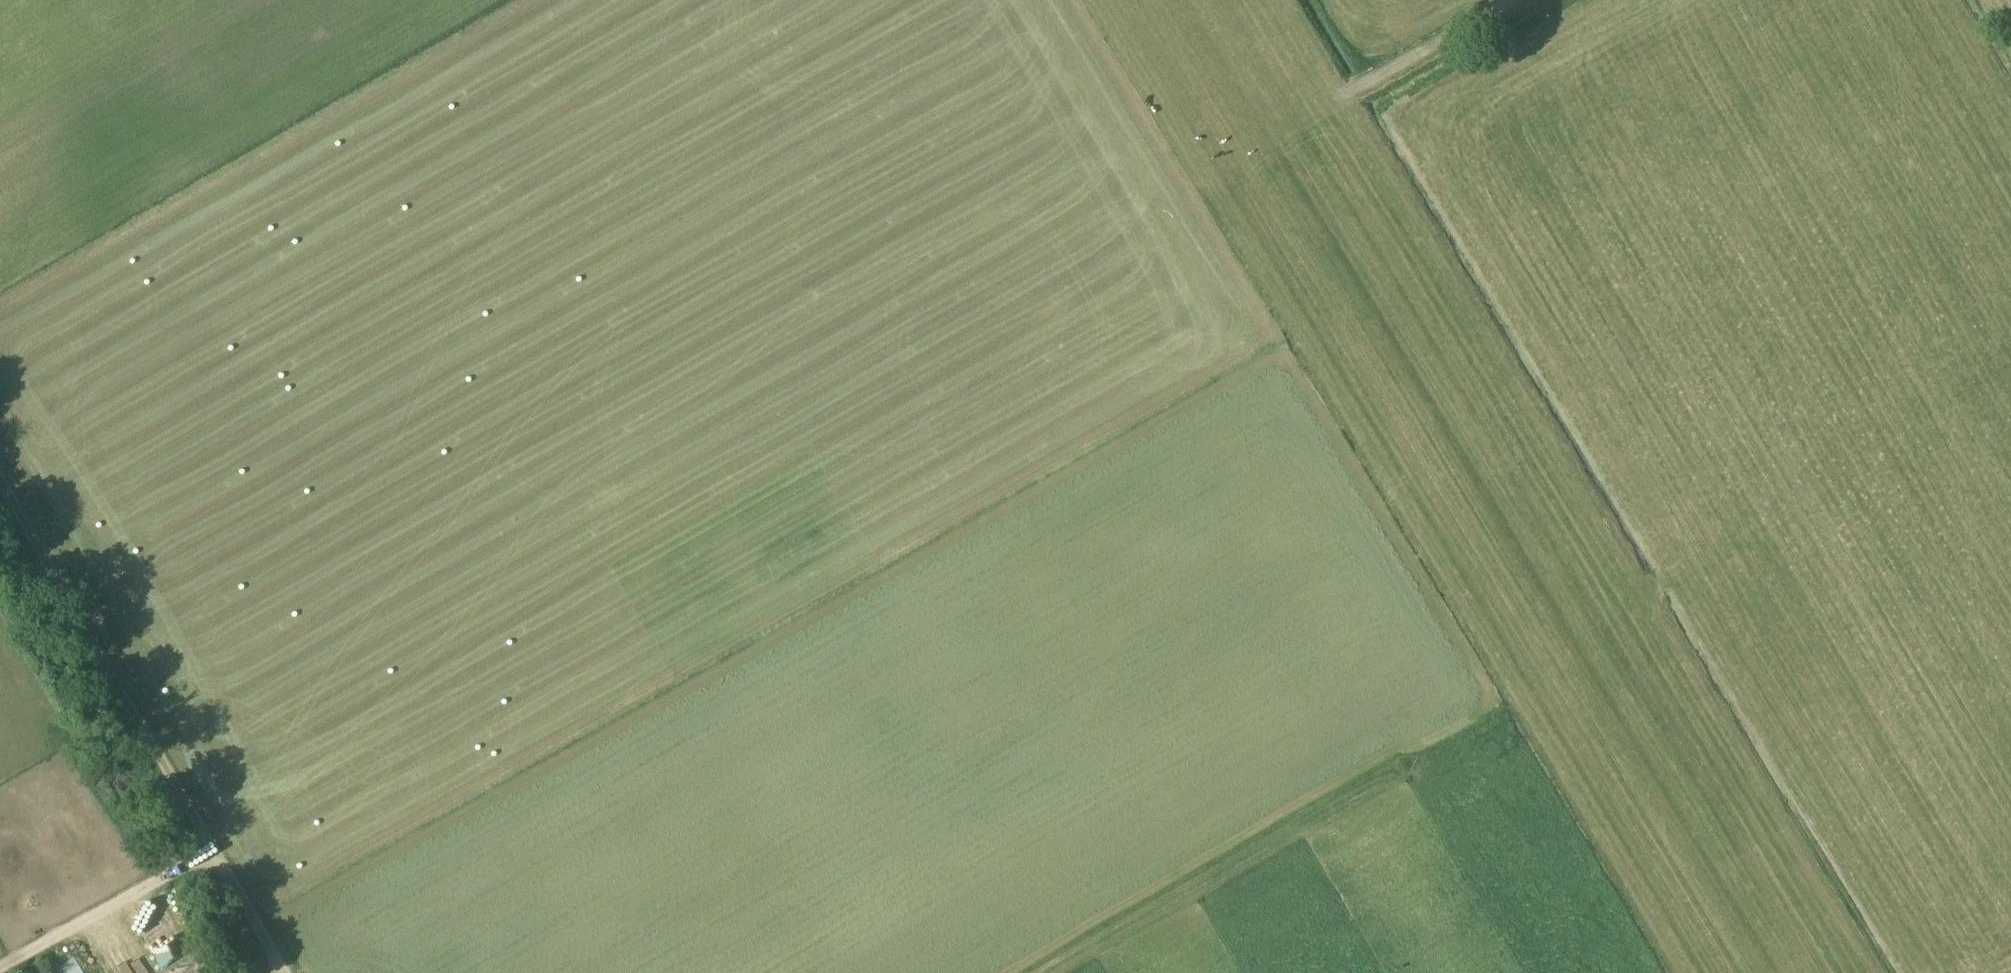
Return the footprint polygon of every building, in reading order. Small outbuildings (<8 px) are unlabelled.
[(159,900),(136,913),(168,972),(187,972),(196,968),(159,900)] [(136,972),(162,972),(149,939),(126,947),(136,972)] [(78,955),(45,972),(88,972),(78,955)]
